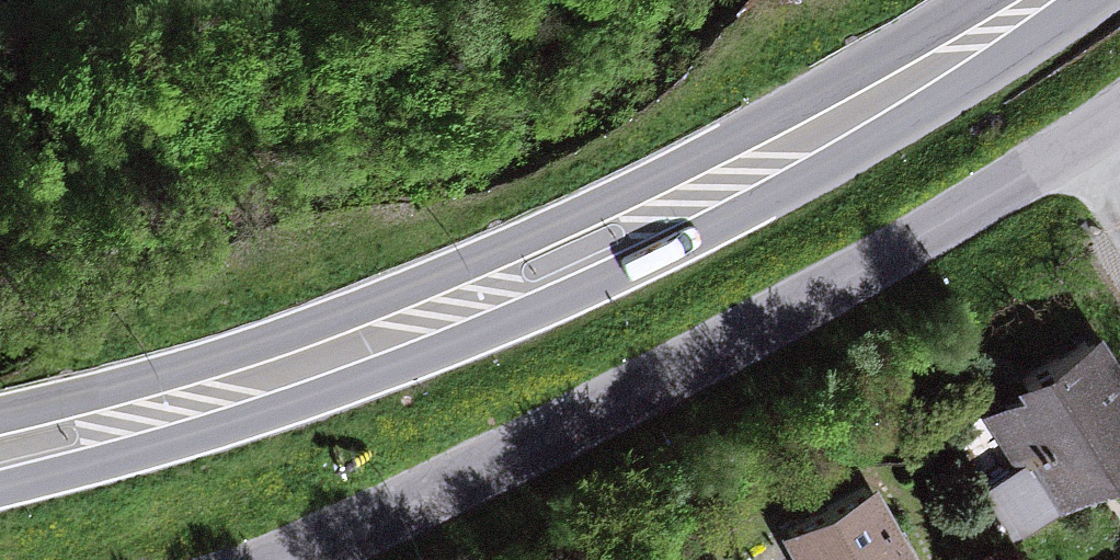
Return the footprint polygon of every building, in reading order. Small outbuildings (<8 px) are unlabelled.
[(1100,332),(1014,377),(1022,392),(989,409),(1020,468),(1036,459),(1056,496),(1119,463),(1119,370),(1100,332)] [(871,483),(789,524),(807,559),(910,559),(871,483)]
